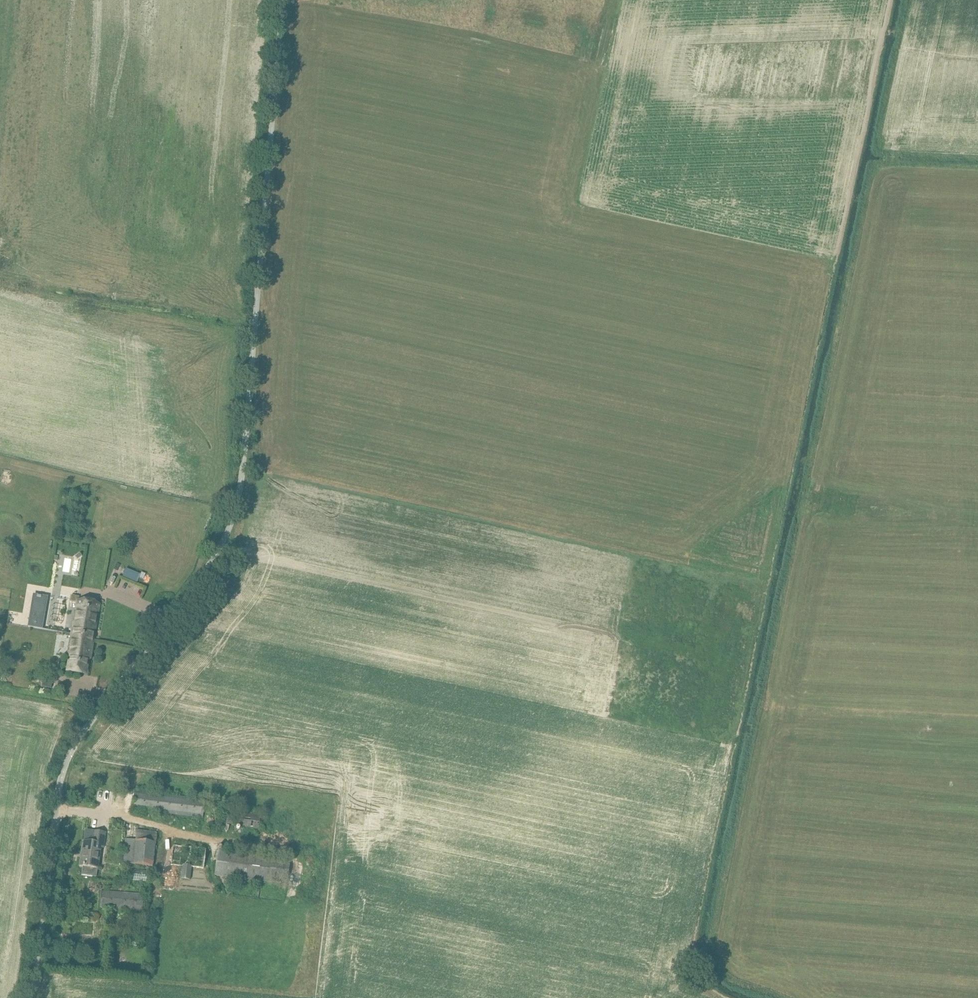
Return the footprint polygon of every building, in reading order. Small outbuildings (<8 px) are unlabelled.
[(28,629),(41,631),(46,600),(33,598),(28,629)] [(92,642),(98,605),(78,601),(73,634),(84,636),(84,640),(92,642)] [(84,636),(73,634),(70,655),(73,655),(70,671),(84,673),(87,658),(89,658),(92,642),(84,640),(84,636)] [(134,791),(132,809),(203,818),(206,800),(134,791)] [(261,817),(234,813),(228,812),(226,825),(250,828),(250,832),(258,834),(261,817)] [(153,866),(155,842),(157,831),(136,829),(135,840),(125,839),(123,863),(153,866)] [(105,833),(94,831),(93,843),(83,841),(81,852),(83,852),(81,866),(98,868),(101,847),(104,848),(105,833)] [(192,867),(204,868),(206,849),(174,845),(171,865),(183,866),(181,879),(190,880),(192,867)] [(287,885),(290,859),(218,850),(215,876),(287,885)] [(144,894),(111,892),(101,891),(100,907),(142,910),(144,894)]
